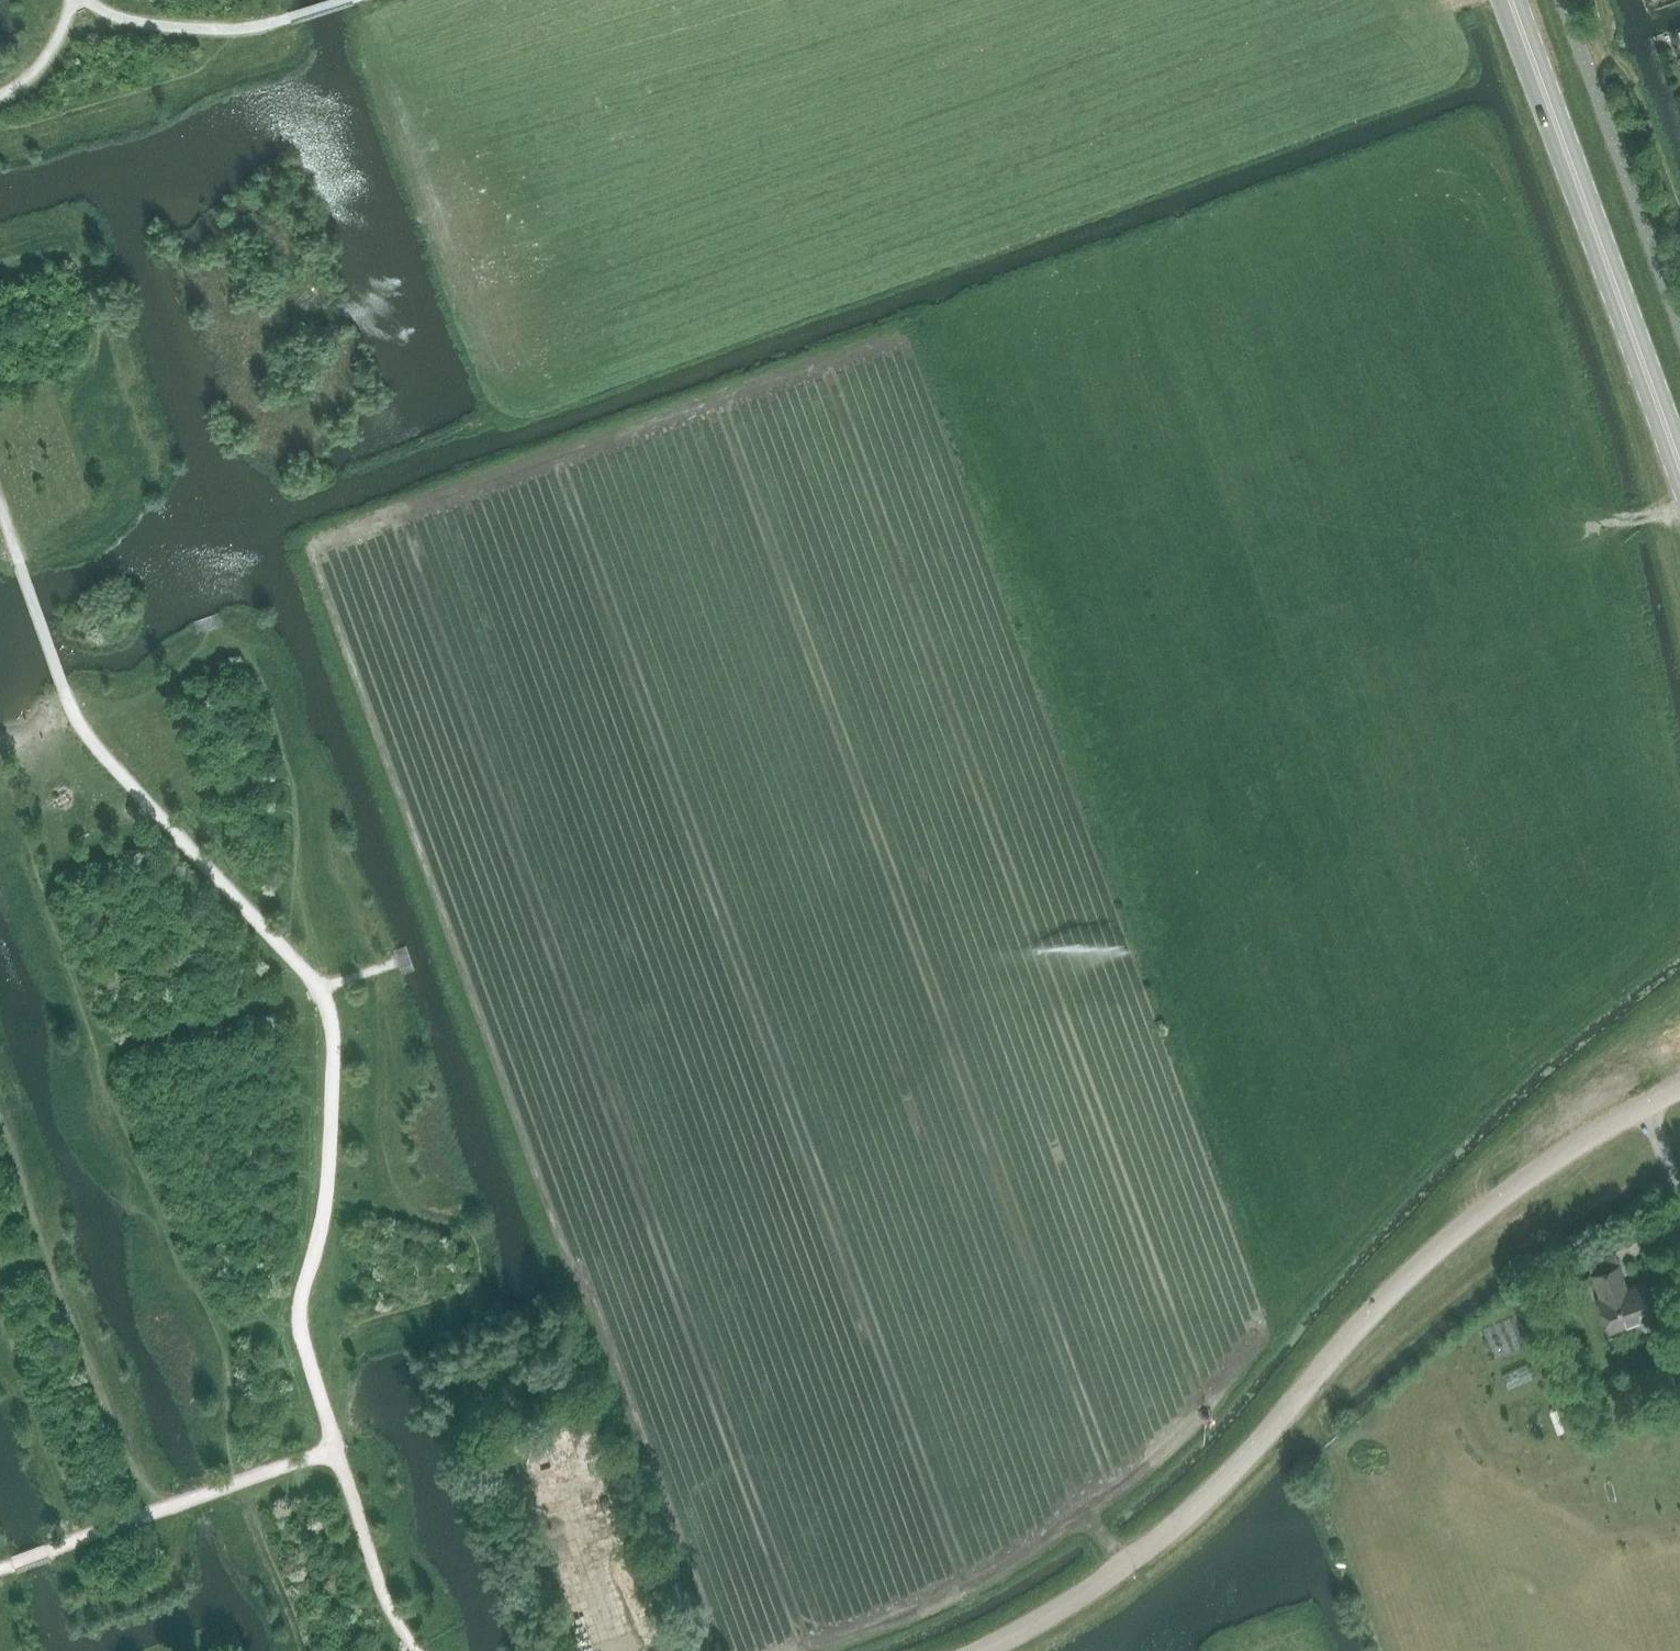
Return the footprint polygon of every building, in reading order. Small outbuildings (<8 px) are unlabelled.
[(1629,1289),(1620,1267),(1594,1277),(1602,1299),(1599,1300),(1610,1330),(1657,1312),(1646,1282),(1629,1289)]
